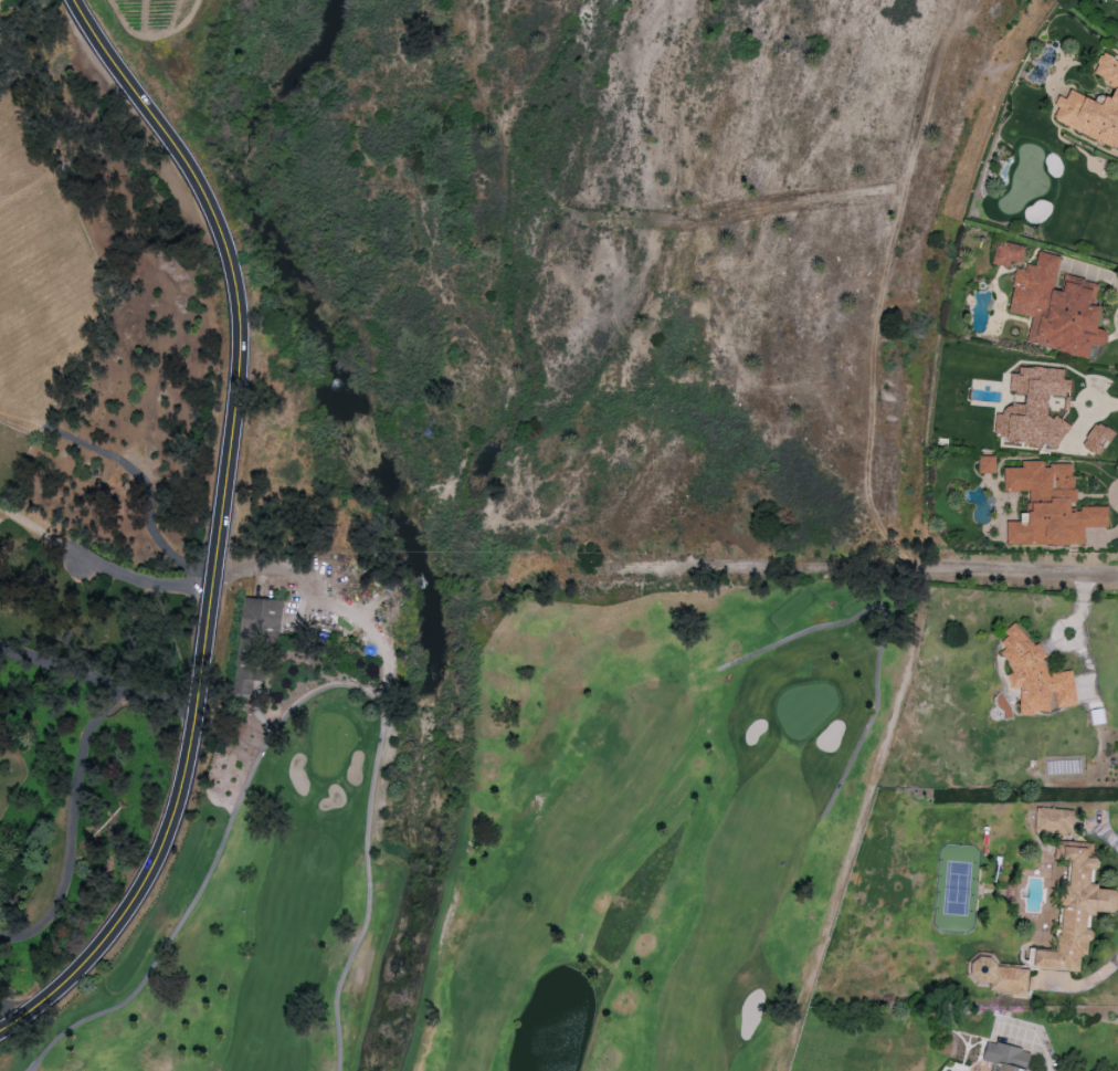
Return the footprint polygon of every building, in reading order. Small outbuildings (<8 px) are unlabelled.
[(1117,149),(1117,147),(1117,62),(1101,54),(1093,73),(1104,78),(1102,82),(1115,88),(1111,98),(1106,96),(1102,104),(1070,90),(1066,99),(1059,96),(1054,105),(1058,107),(1053,120),(1117,149)] [(997,241),(991,263),(1009,267),(1011,261),(1021,263),(1025,247),(997,241)] [(1063,444),(1064,419),(1048,418),(1048,396),(1069,397),(1069,380),(1063,379),(1064,369),(1019,367),(1018,373),(1010,373),(1010,393),(1025,394),(1025,405),(1004,404),(1004,414),(996,414),(995,442),(1063,444)] [(1081,445),(1099,456),(1114,433),(1096,421),(1081,445)] [(996,473),(995,456),(978,456),(979,473),(996,473)] [(1007,545),(1084,544),(1084,527),(1108,527),(1108,506),(1077,506),(1076,502),(1074,502),(1074,464),(1044,465),(1044,461),(1022,461),(1022,468),(1004,468),(1004,491),(1030,491),(1030,513),(1022,513),(1022,521),(1006,522),(1007,545)] [(282,600),(240,597),(233,694),(252,695),(253,675),(266,676),(268,640),(279,641),(282,600)] [(1021,715),(1054,710),(1054,708),(1077,705),(1072,670),(1047,674),(1043,643),(1025,645),(1023,625),(1002,628),(1008,675),(1009,675),(1011,689),(1017,688),(1021,715)] [(1035,834),(1071,835),(1072,809),(1036,808),(1035,834)] [(1029,949),(1028,966),(1079,971),(1080,955),(1088,956),(1091,931),(1086,930),(1088,912),(1116,915),(1117,898),(1117,889),(1090,886),(1092,868),(1098,869),(1099,858),(1090,857),(1091,844),(1057,840),(1055,859),(1070,860),(1067,885),(1064,885),(1058,951),(1029,949)] [(1027,992),(1028,964),(971,961),(970,982),(990,983),(990,990),(1027,992)]
